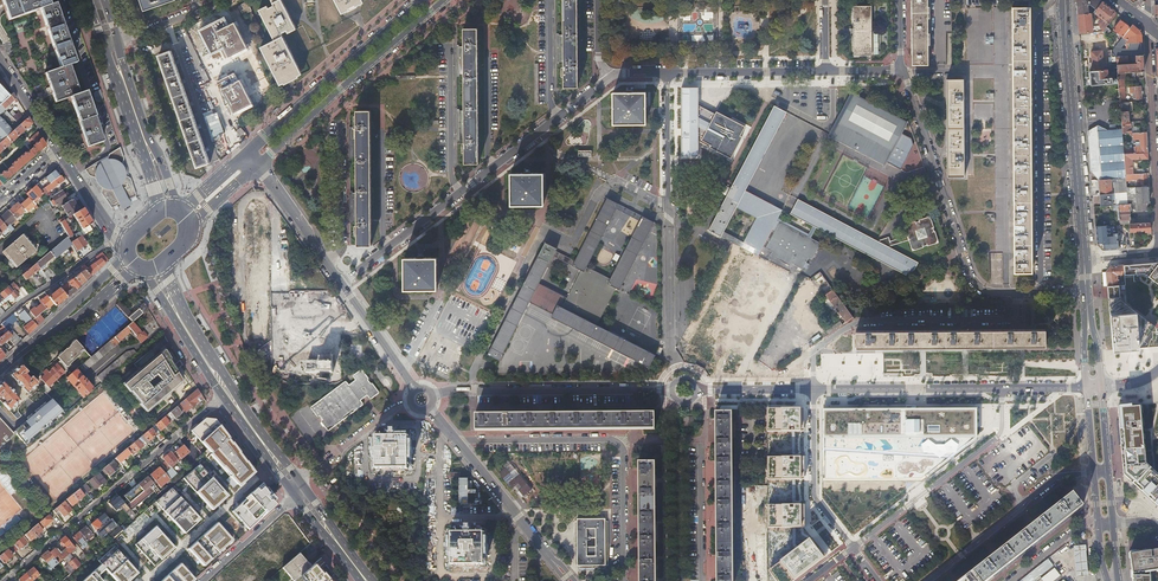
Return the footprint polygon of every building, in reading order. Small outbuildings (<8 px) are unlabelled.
[(88,147),(103,142),(86,92),(79,95),(69,66),(76,64),(55,4),(48,7),(46,0),(1,0),(8,21),(40,10),(60,69),(46,74),(56,103),(70,98),(88,147)] [(146,10),(174,0),(143,0),(146,10)] [(278,80),(282,78),(284,82),(298,74),(296,71),(299,69),(281,32),(286,30),(287,33),(296,29),(281,0),(272,0),(275,5),(269,8),(267,5),(259,10),(274,39),(261,46),(278,80)] [(340,10),(360,0),(335,0),(340,10)] [(561,53),(563,53),(564,66),(562,66),(562,76),(564,76),(564,88),(578,88),(577,37),(577,0),(563,0),(563,38),(559,38),(559,40),(558,40),(558,47),(559,47),(559,50),(561,50),(561,53)] [(911,65),(929,65),(929,62),(927,62),(927,14),(929,14),(929,10),(927,10),(927,0),(911,0),(911,65)] [(1102,1),(1101,0),(1077,0),(1078,14),(1088,13),(1088,5),(1089,6),(1090,4),(1096,9),(1102,1)] [(252,10),(247,1),(237,6),(240,11),(241,11),(243,15),(252,10)] [(1117,13),(1102,1),(1096,9),(1094,11),(1095,12),(1094,13),(1095,14),(1096,13),(1102,18),(1098,23),(1103,31),(1107,26),(1117,13)] [(872,5),(853,5),(853,55),(874,55),(874,32),(871,32),(872,5)] [(1014,271),(1024,271),(1031,271),(1029,7),(1020,7),(1020,5),(1017,5),(1017,7),(1012,7),(1014,271)] [(1088,13),(1078,14),(1079,33),(1092,32),(1092,27),(1090,27),(1089,18),(1095,17),(1093,13),(1088,13)] [(1107,26),(1110,29),(1120,15),(1117,13),(1107,26)] [(1123,36),(1130,27),(1121,20),(1114,29),(1123,37),(1123,36)] [(1139,30),(1132,24),(1130,27),(1123,36),(1128,39),(1132,35),(1132,47),(1140,46),(1140,42),(1142,42),(1141,34),(1139,30)] [(195,26),(187,29),(235,129),(242,126),(239,118),(195,26)] [(477,29),(464,29),(464,42),(459,42),(459,48),(464,47),(463,75),(459,75),(459,80),(463,80),(464,114),(460,114),(458,119),(459,127),(462,127),(462,130),(464,130),(464,143),(462,143),(462,152),(464,152),(463,164),(478,164),(477,29)] [(1105,35),(1103,31),(1097,32),(1102,48),(1091,48),(1092,65),(1089,66),(1090,71),(1107,70),(1107,68),(1104,68),(1103,55),(1109,55),(1108,50),(1112,50),(1113,50),(1105,35)] [(171,50),(159,55),(197,167),(209,163),(171,50)] [(1143,71),(1142,55),(1140,55),(1133,55),(1116,56),(1116,61),(1128,61),(1128,60),(1136,60),(1136,61),(1137,61),(1137,65),(1110,66),(1110,69),(1117,69),(1117,72),(1134,71),(1143,71)] [(1107,70),(1090,71),(1091,85),(1108,84),(1107,70)] [(1135,77),(1134,71),(1117,72),(1118,83),(1118,87),(1124,87),(1124,78),(1135,77)] [(298,74),(284,82),(284,83),(299,76),(298,74)] [(946,79),(947,176),(964,176),(963,79),(946,79)] [(702,140),(715,114),(698,106),(698,84),(681,84),(681,153),(698,152),(698,138),(702,140)] [(1141,98),(1140,86),(1128,87),(1128,92),(1132,92),(1132,98),(1135,98),(1135,99),(1141,98)] [(1119,97),(1119,91),(1096,92),(1095,87),(1089,87),(1090,99),(1119,97)] [(1,105),(9,98),(0,88),(0,106),(1,105)] [(96,102),(103,100),(100,90),(92,92),(96,102)] [(645,92),(613,92),(613,124),(645,124),(645,92)] [(1,105),(5,110),(6,111),(11,107),(9,105),(17,98),(13,93),(9,98),(1,105)] [(908,121),(907,122),(854,94),(830,135),(885,164),(884,165),(885,166),(888,162),(902,169),(914,146),(912,139),(902,134),(909,122),(908,121)] [(1128,102),(1125,102),(1120,102),(1120,111),(1128,111),(1129,110),(1128,102)] [(786,112),(773,106),(731,186),(708,230),(721,236),(723,231),(736,206),(745,190),(786,112)] [(370,110),(356,110),(356,116),(354,116),(354,124),(351,125),(351,130),(354,130),(356,130),(356,139),(356,156),(351,157),(351,162),(356,162),(356,195),(349,196),(349,202),(351,202),(352,207),(352,208),(354,208),(354,212),(356,212),(357,224),(357,234),(357,245),(371,245),(370,110)] [(17,122),(22,117),(18,113),(16,115),(12,111),(9,114),(12,116),(15,120),(17,122)] [(1128,111),(1120,111),(1121,122),(1130,121),(1129,120),(1128,120),(1128,111)] [(715,114),(702,140),(730,155),(744,126),(716,112),(715,114)] [(32,124),(28,117),(21,124),(26,130),(32,124)] [(13,131),(9,128),(10,127),(2,120),(0,118),(0,139),(2,141),(7,137),(13,131)] [(1130,133),(1130,121),(1121,122),(1122,129),(1122,133),(1130,133)] [(1133,121),(1130,121),(1130,133),(1133,133),(1140,132),(1139,126),(1133,127),(1133,121)] [(14,130),(19,136),(26,130),(21,124),(14,130)] [(240,128),(236,132),(240,136),(244,133),(240,128)] [(1122,133),(1122,129),(1106,130),(1088,131),(1091,171),(1098,179),(1108,178),(1111,178),(1125,177),(1125,174),(1124,153),(1123,149),(1122,133)] [(7,137),(12,142),(19,136),(14,130),(13,131),(7,137)] [(1147,152),(1146,132),(1140,132),(1133,133),(1134,149),(1123,149),(1124,153),(1133,153),(1147,152)] [(25,166),(47,146),(38,133),(31,139),(36,145),(33,147),(34,148),(27,155),(26,154),(12,166),(13,167),(6,174),(5,173),(0,177),(0,188),(25,166)] [(5,148),(12,142),(7,137),(2,141),(0,143),(5,148)] [(120,147),(85,169),(85,170),(89,175),(93,176),(96,177),(97,181),(98,182),(99,184),(102,186),(102,189),(102,193),(112,207),(121,203),(119,200),(123,198),(127,196),(129,199),(137,195),(131,178),(129,177),(127,175),(124,170),(122,165),(124,162),(124,159),(120,147)] [(1148,158),(1147,152),(1133,153),(1124,153),(1125,174),(1133,174),(1132,159),(1133,159),(1148,158)] [(2,164),(5,167),(16,158),(12,154),(2,164)] [(46,177),(38,184),(41,190),(60,176),(56,170),(46,177)] [(1133,174),(1125,174),(1125,177),(1126,179),(1126,180),(1131,180),(1131,179),(1138,178),(1139,181),(1137,181),(1138,185),(1147,184),(1146,173),(1133,174)] [(543,205),(542,174),(511,174),(511,205),(543,205)] [(60,176),(41,190),(44,195),(64,180),(60,175),(60,176)] [(96,177),(93,176),(93,178),(94,180),(95,182),(96,184),(98,187),(100,188),(102,189),(102,186),(99,184),(98,182),(97,181),(96,177)] [(1126,179),(1125,177),(1111,178),(1112,193),(1127,192),(1126,187),(1126,180),(1126,179)] [(1109,193),(1108,178),(1098,179),(1100,194),(1109,193)] [(38,187),(37,185),(26,195),(29,197),(29,198),(33,202),(43,194),(37,188),(38,187)] [(1149,202),(1148,186),(1126,187),(1127,192),(1128,204),(1131,204),(1135,203),(1149,202)] [(67,199),(62,190),(51,196),(53,200),(51,201),(54,206),(56,205),(57,205),(67,199)] [(745,190),(736,206),(757,217),(766,201),(745,190)] [(1113,199),(1112,193),(1109,193),(1100,194),(1100,200),(1102,200),(1102,206),(1117,205),(1116,199),(1113,199)] [(18,203),(20,206),(23,203),(17,196),(14,199),(18,203)] [(119,200),(121,203),(122,208),(131,204),(129,199),(127,196),(123,198),(119,200)] [(36,210),(39,208),(33,202),(29,198),(29,197),(23,203),(20,206),(25,211),(26,213),(33,207),(36,210)] [(642,216),(639,221),(610,278),(587,266),(616,210),(619,204),(607,198),(597,217),(575,261),(573,266),(576,268),(569,283),(562,295),(539,283),(553,256),(556,250),(557,248),(545,243),(488,354),(499,360),(529,302),(552,314),(551,317),(648,366),(654,355),(597,325),(616,287),(620,289),(654,222),(642,216)] [(67,199),(57,205),(58,208),(61,206),(68,202),(67,199)] [(79,211),(72,199),(68,202),(61,206),(69,217),(73,215),(79,211)] [(878,242),(868,236),(813,207),(798,199),(790,214),(805,222),(813,226),(815,227),(910,277),(918,262),(887,247),(878,242)] [(766,201),(757,217),(744,242),(741,247),(704,318),(690,343),(703,350),(710,338),(720,318),(754,253),(758,256),(766,239),(777,218),(782,210),(766,201)] [(1149,210),(1149,202),(1135,203),(1135,206),(1137,206),(1137,211),(1149,210)] [(25,211),(20,206),(18,203),(9,211),(16,219),(20,216),(25,211)] [(616,210),(639,221),(642,216),(619,204),(616,210)] [(1131,204),(1128,204),(1118,205),(1120,225),(1129,224),(1135,223),(1135,218),(1131,218),(1130,208),(1131,208),(1130,205),(1131,205),(1131,204)] [(85,207),(79,211),(73,215),(82,230),(89,225),(94,222),(93,220),(85,207)] [(16,219),(9,211),(0,219),(0,220),(11,232),(14,230),(10,225),(16,219)] [(931,218),(930,219),(928,217),(919,220),(919,221),(916,222),(915,221),(906,224),(905,227),(904,227),(907,236),(890,241),(889,241),(889,240),(885,238),(880,240),(878,242),(887,247),(909,240),(912,249),(914,250),(923,248),(923,247),(927,245),(927,246),(936,243),(937,241),(938,240),(935,231),(934,231),(933,228),(934,228),(931,218)] [(70,221),(68,218),(61,222),(69,238),(74,235),(67,223),(70,221)] [(808,234),(777,218),(766,239),(770,241),(767,247),(773,251),(771,254),(790,265),(792,261),(803,267),(808,257),(811,259),(820,243),(810,238),(807,236),(808,234)] [(1,235),(4,238),(11,232),(0,220),(0,234),(1,235)] [(1150,232),(1150,222),(1135,223),(1129,224),(1130,229),(1130,232),(1135,232),(1135,230),(1145,230),(1145,232),(1150,232)] [(89,225),(82,230),(85,234),(92,230),(89,225)] [(1102,250),(1118,249),(1117,237),(1109,238),(1108,225),(1096,226),(1097,245),(1102,250)] [(808,234),(807,236),(810,238),(815,227),(813,226),(808,234)] [(744,242),(723,231),(721,236),(741,247),(744,242)] [(3,251),(17,267),(37,251),(23,235),(3,251)] [(81,236),(72,243),(77,250),(87,244),(81,236)] [(72,244),(67,237),(50,252),(54,257),(55,258),(72,244)] [(575,261),(556,250),(553,256),(573,266),(575,261)] [(54,257),(50,252),(36,263),(41,269),(45,266),(44,265),(54,257)] [(95,263),(88,268),(93,275),(100,269),(109,261),(102,253),(96,257),(98,260),(95,263)] [(404,258),(404,289),(436,289),(437,258),(404,258)] [(1124,275),(1144,273),(1146,275),(1150,278),(1152,279),(1157,284),(1157,262),(1139,264),(1125,265),(1123,265),(1124,275)] [(41,269),(36,263),(22,275),(26,280),(39,269),(40,271),(38,272),(41,275),(44,272),(41,269)] [(88,268),(85,265),(81,267),(84,271),(74,278),(81,286),(93,275),(88,268)] [(995,275),(995,265),(990,266),(990,280),(998,280),(998,275),(995,275)] [(1111,266),(1106,272),(1107,286),(1119,285),(1125,285),(1124,275),(1123,265),(1111,266)] [(47,283),(51,281),(46,275),(42,278),(47,283)] [(81,286),(74,278),(74,277),(68,282),(72,287),(73,286),(77,290),(81,286)] [(24,297),(27,295),(21,288),(19,289),(13,282),(10,285),(14,290),(22,299),(24,297)] [(1154,326),(1146,319),(1142,316),(1139,314),(1137,312),(1135,311),(1131,308),(1129,307),(1127,305),(1125,303),(1122,301),(1120,299),(1119,285),(1107,286),(1109,303),(1109,310),(1111,324),(1113,350),(1137,348),(1157,346),(1157,321),(1154,326)] [(68,298),(77,290),(73,286),(72,287),(70,289),(65,293),(65,294),(67,297),(68,298)] [(22,299),(14,290),(11,293),(7,288),(0,294),(4,299),(10,294),(18,302),(22,299)] [(56,306),(67,297),(65,294),(60,288),(49,297),(53,304),(54,304),(55,306),(56,306)] [(832,288),(825,293),(846,321),(853,316),(832,288)] [(49,297),(44,292),(37,296),(40,301),(41,304),(46,309),(46,310),(49,307),(53,304),(49,297)] [(148,309),(144,304),(135,312),(131,316),(130,315),(125,309),(126,308),(120,302),(116,305),(132,322),(148,309)] [(37,326),(44,320),(40,315),(46,309),(41,304),(35,309),(34,308),(30,311),(27,308),(24,311),(32,320),(37,326)] [(21,307),(16,312),(20,318),(21,318),(25,323),(21,326),(29,334),(37,326),(32,320),(24,311),(21,307)] [(13,314),(2,324),(4,326),(6,329),(18,320),(13,314)] [(115,337),(99,320),(95,324),(110,341),(115,337)] [(839,321),(827,330),(829,333),(839,326),(840,326),(842,324),(839,321)] [(115,337),(110,341),(106,345),(91,357),(89,359),(81,365),(82,367),(83,367),(85,365),(88,369),(109,351),(109,352),(115,347),(118,344),(118,343),(132,331),(136,336),(135,337),(141,343),(148,337),(143,331),(143,332),(142,331),(141,332),(132,322),(115,337)] [(1,346),(9,339),(13,337),(10,333),(6,329),(4,326),(2,327),(1,328),(0,329),(5,334),(0,338),(0,345),(1,346)] [(1045,329),(926,330),(857,332),(856,347),(924,347),(1045,346),(1045,329)] [(13,337),(9,339),(15,346),(21,341),(15,334),(13,337)] [(851,337),(842,337),(842,347),(851,347),(851,337)] [(710,338),(703,350),(701,354),(730,370),(740,354),(710,338)] [(302,340),(301,372),(333,373),(333,341),(302,340)] [(91,357),(76,341),(57,357),(61,361),(66,367),(71,364),(72,365),(73,365),(74,364),(75,363),(75,361),(75,360),(76,359),(81,365),(89,359),(91,357)] [(102,382),(136,353),(134,350),(128,355),(126,352),(97,377),(102,382)] [(184,382),(164,350),(123,384),(147,413),(184,382)] [(740,354),(730,370),(736,373),(745,357),(740,354)] [(66,367),(61,361),(49,372),(57,380),(65,373),(69,370),(66,367)] [(39,384),(34,379),(32,377),(30,379),(28,380),(28,378),(28,377),(31,375),(29,374),(27,376),(25,376),(25,375),(28,372),(20,363),(9,373),(18,383),(17,385),(20,387),(21,387),(28,394),(31,391),(33,391),(35,389),(36,387),(39,384)] [(696,364),(693,368),(702,373),(705,368),(696,364)] [(49,372),(47,369),(43,373),(45,375),(41,379),(46,384),(42,388),(44,390),(48,394),(51,391),(48,387),(57,380),(49,372)] [(77,371),(79,370),(78,369),(72,373),(67,378),(84,397),(94,389),(85,379),(86,378),(83,375),(82,376),(77,371)] [(347,380),(312,407),(318,416),(323,414),(325,418),(322,421),(329,430),(364,404),(360,399),(366,394),(371,399),(380,393),(373,383),(371,384),(369,380),(370,379),(362,369),(353,376),(357,381),(351,386),(347,380)] [(1,380),(0,381),(0,397),(1,396),(3,396),(3,398),(0,401),(1,402),(4,399),(4,400),(6,400),(6,401),(3,404),(7,408),(9,410),(13,408),(15,408),(17,405),(17,403),(21,400),(14,393),(14,392),(12,389),(10,389),(1,380)] [(204,399),(197,389),(181,403),(184,407),(182,409),(185,413),(196,403),(197,404),(204,399)] [(15,432),(16,434),(25,444),(63,411),(52,398),(46,403),(45,402),(35,411),(36,412),(33,415),(32,414),(27,418),(29,419),(26,422),(29,426),(26,428),(23,425),(15,432)] [(181,408),(179,405),(167,414),(173,421),(182,413),(179,409),(181,408)] [(1117,407),(1119,427),(1121,446),(1123,475),(1142,491),(1143,490),(1148,494),(1157,503),(1157,477),(1144,465),(1139,410),(1139,406),(1117,407)] [(976,411),(824,412),(824,430),(824,459),(825,479),(920,479),(947,458),(976,435),(976,429),(976,411)] [(715,580),(732,580),(732,412),(715,412),(715,580)] [(635,413),(474,414),(474,431),(654,429),(654,413),(635,413)] [(173,421),(167,414),(154,426),(155,427),(157,426),(160,431),(173,421)] [(16,434),(15,432),(0,416),(0,449),(16,434)] [(210,454),(237,484),(253,470),(214,418),(207,417),(191,431),(211,453),(210,454)] [(1030,453),(1018,461),(1024,469),(1044,455),(1032,438),(1036,435),(1025,421),(1008,434),(1020,450),(1026,446),(1030,453)] [(151,428),(140,437),(145,444),(155,435),(160,441),(164,438),(159,432),(156,434),(151,428)] [(145,444),(140,437),(126,449),(131,454),(132,455),(145,444)] [(409,437),(377,437),(376,468),(408,469),(409,437)] [(178,462),(181,460),(190,452),(183,445),(172,454),(176,459),(178,462)] [(131,454),(126,449),(115,458),(120,465),(121,465),(124,463),(122,461),(131,454)] [(169,466),(176,459),(172,454),(171,453),(163,459),(169,466)] [(120,465),(115,458),(104,468),(109,475),(118,468),(118,467),(120,465)] [(531,490),(506,459),(501,463),(505,468),(499,473),(511,489),(513,488),(521,498),(531,490)] [(638,580),(655,580),(654,462),(637,462),(638,580)] [(184,478),(212,509),(228,495),(200,464),(184,478)] [(17,489),(0,467),(0,483),(9,495),(17,489)] [(149,479),(153,483),(155,481),(165,473),(160,468),(159,467),(150,475),(151,477),(149,479)] [(177,474),(172,468),(167,471),(165,473),(155,481),(160,487),(177,474)] [(103,486),(107,483),(98,473),(89,480),(96,489),(101,484),(103,486)] [(147,477),(138,485),(144,491),(150,486),(153,483),(149,479),(147,477)] [(264,482),(232,511),(249,529),(274,507),(273,506),(276,503),(273,501),(276,498),(264,482)] [(140,495),(144,491),(138,485),(137,483),(133,486),(132,485),(124,492),(128,496),(130,495),(133,498),(139,494),(140,495)] [(90,490),(85,484),(82,486),(87,493),(90,490)] [(79,501),(87,493),(82,486),(73,494),(79,501)] [(140,495),(138,496),(143,501),(154,491),(150,486),(144,491),(140,495)] [(156,502),(185,533),(201,519),(172,487),(156,502)] [(1148,494),(1143,490),(1142,491),(1147,496),(1157,506),(1157,503),(1148,494)] [(1063,521),(1082,506),(1073,493),(961,580),(987,580),(1063,521)] [(73,494),(64,501),(70,508),(79,501),(73,494)] [(126,512),(130,509),(127,505),(119,496),(110,503),(116,511),(121,507),(126,512)] [(138,496),(127,505),(130,509),(135,515),(139,512),(135,507),(143,501),(138,496)] [(70,508),(64,501),(53,511),(55,514),(58,511),(63,517),(72,510),(70,508)] [(110,520),(104,513),(97,519),(103,526),(110,520)] [(53,519),(49,514),(39,522),(43,527),(53,519)] [(84,521),(95,533),(97,531),(103,526),(97,519),(92,523),(87,518),(84,521)] [(43,527),(44,529),(54,521),(53,519),(43,527)] [(103,526),(97,531),(102,536),(112,527),(109,523),(111,522),(110,520),(103,526)] [(594,567),(605,567),(605,520),(577,520),(577,567),(578,567),(578,571),(594,571),(594,567)] [(298,529),(292,521),(284,529),(290,536),(298,529)] [(43,527),(39,522),(24,535),(30,542),(37,536),(39,538),(41,536),(39,534),(43,531),(42,529),(43,527)] [(188,548),(204,565),(233,539),(217,522),(188,548)] [(136,544),(155,565),(175,547),(156,526),(136,544)] [(79,533),(86,541),(93,535),(86,527),(79,533)] [(277,529),(269,536),(278,546),(286,540),(277,529)] [(298,529),(290,536),(294,540),(292,541),(295,545),(296,544),(301,551),(310,544),(298,529)] [(79,547),(86,541),(79,533),(73,538),(79,547)] [(450,565),(483,565),(483,533),(451,533),(450,565)] [(25,544),(28,542),(23,536),(13,544),(18,550),(21,548),(22,549),(26,545),(25,544)] [(58,563),(64,558),(69,554),(76,549),(65,536),(60,541),(66,548),(67,548),(68,549),(61,555),(56,549),(53,551),(51,549),(48,551),(58,563)] [(14,552),(15,553),(18,550),(13,544),(10,547),(14,552)] [(261,552),(254,544),(246,551),(253,559),(261,552)] [(1087,545),(1075,546),(1077,578),(1089,577),(1087,545)] [(106,568),(108,567),(110,570),(109,571),(115,578),(117,576),(122,580),(129,580),(139,572),(115,546),(99,560),(102,564),(106,568)] [(10,547),(0,555),(0,559),(4,564),(13,556),(12,554),(14,552),(10,547)] [(1129,552),(1132,580),(1151,580),(1150,571),(1157,571),(1157,550),(1129,552)] [(52,569),(53,568),(58,563),(48,551),(42,557),(49,565),(52,569)] [(242,552),(234,560),(240,568),(249,560),(242,552)] [(273,564),(279,570),(282,568),(291,560),(285,553),(273,564)] [(282,568),(286,573),(293,580),(294,580),(305,572),(305,571),(307,570),(303,565),(301,562),(304,560),(299,553),(291,560),(282,568)] [(64,558),(75,570),(81,565),(75,558),(73,559),(69,554),(64,558)] [(1048,558),(1021,580),(1034,580),(1035,580),(1042,580),(1043,580),(1044,579),(1042,577),(1041,576),(1054,565),(1048,558)] [(232,562),(229,565),(235,571),(238,569),(232,562)] [(195,579),(181,563),(161,580),(193,580),(195,579)] [(255,574),(259,571),(252,563),(248,567),(255,574)] [(321,570),(315,563),(307,570),(305,571),(312,579),(321,570)] [(102,564),(83,580),(99,580),(96,577),(106,568),(102,564)] [(1042,577),(1044,579),(1043,580),(1044,580),(1053,580),(1061,575),(1055,567),(1042,577)] [(40,575),(33,568),(26,574),(32,580),(33,580),(40,575)] [(236,572),(227,580),(244,580),(236,572)]
